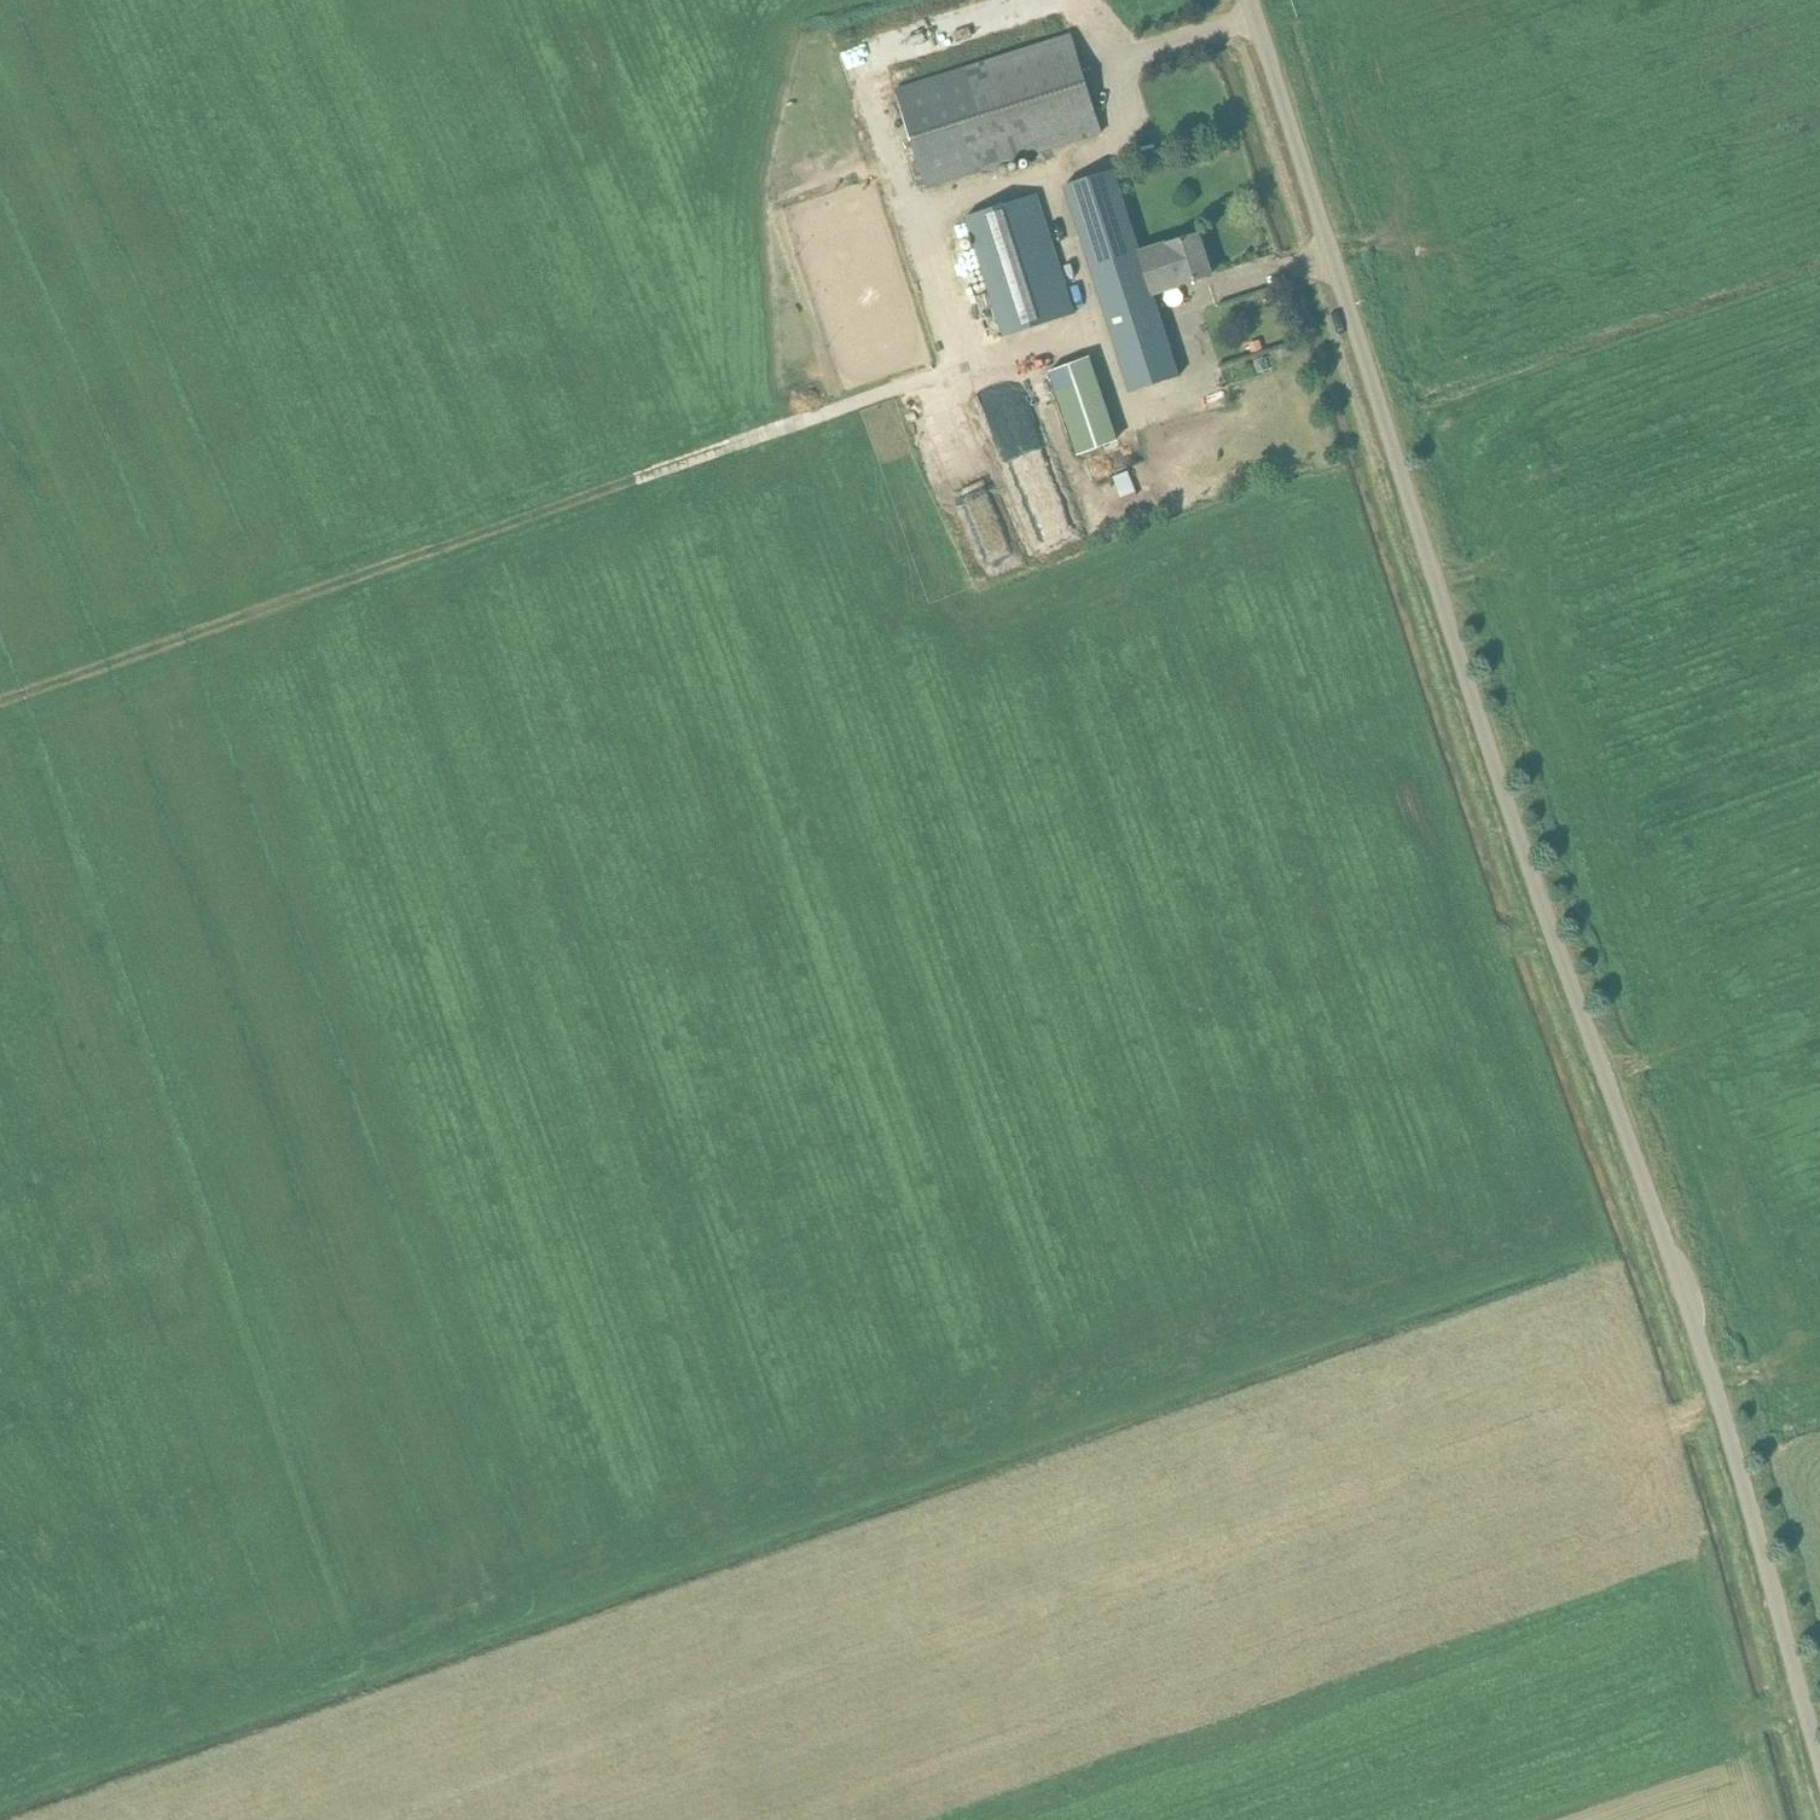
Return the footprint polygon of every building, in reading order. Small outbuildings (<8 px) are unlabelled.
[(928,188),(1079,140),(1102,132),(1071,34),(897,89),(928,188)] [(1179,376),(1153,293),(1146,271),(1163,265),(1157,247),(1140,252),(1114,169),(1065,184),(1131,392),(1179,376)] [(1036,196),(965,220),(1005,340),(1076,317),(1036,196)] [(1211,274),(1199,234),(1157,247),(1163,265),(1146,271),(1153,293),(1211,274)] [(1261,339),(1249,342),(1252,354),(1264,350),(1261,339)] [(1090,356),(1048,370),(1077,454),(1118,440),(1090,356)] [(1133,471),(1117,476),(1124,496),(1140,491),(1133,471)]
